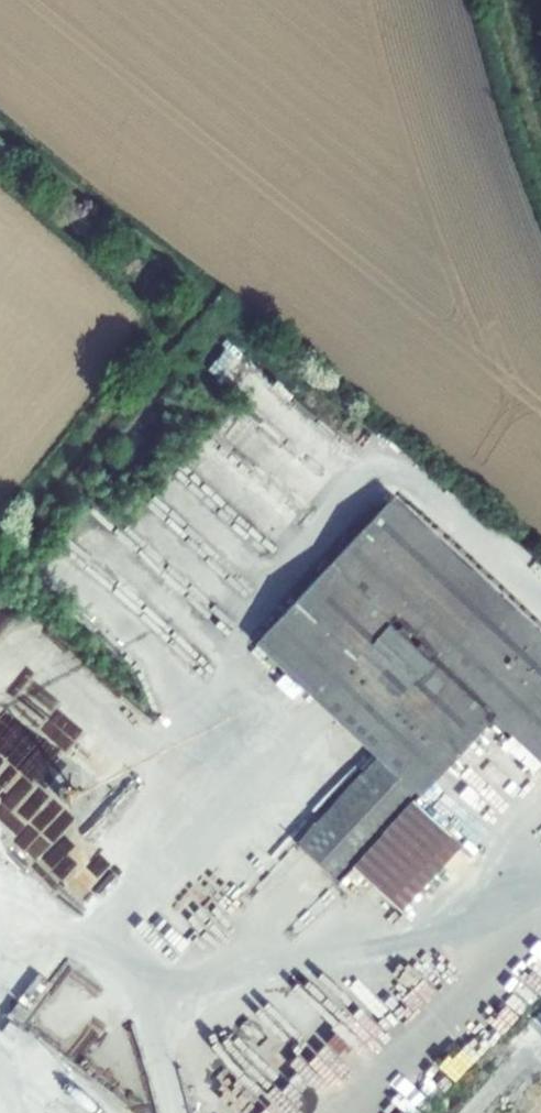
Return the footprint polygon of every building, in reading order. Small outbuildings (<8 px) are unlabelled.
[(413,803),(493,717),(540,762),(540,637),(391,498),(256,643),(378,757),(296,845),(338,884),(352,869),(413,803)] [(16,839),(39,861),(79,819),(30,773),(0,804),(0,811),(22,832),(16,839)] [(399,911),(460,846),(413,803),(352,869),(399,911)] [(532,1083),(523,1092),(536,1105),(528,1112),(540,1112),(540,1092),(532,1083)]
